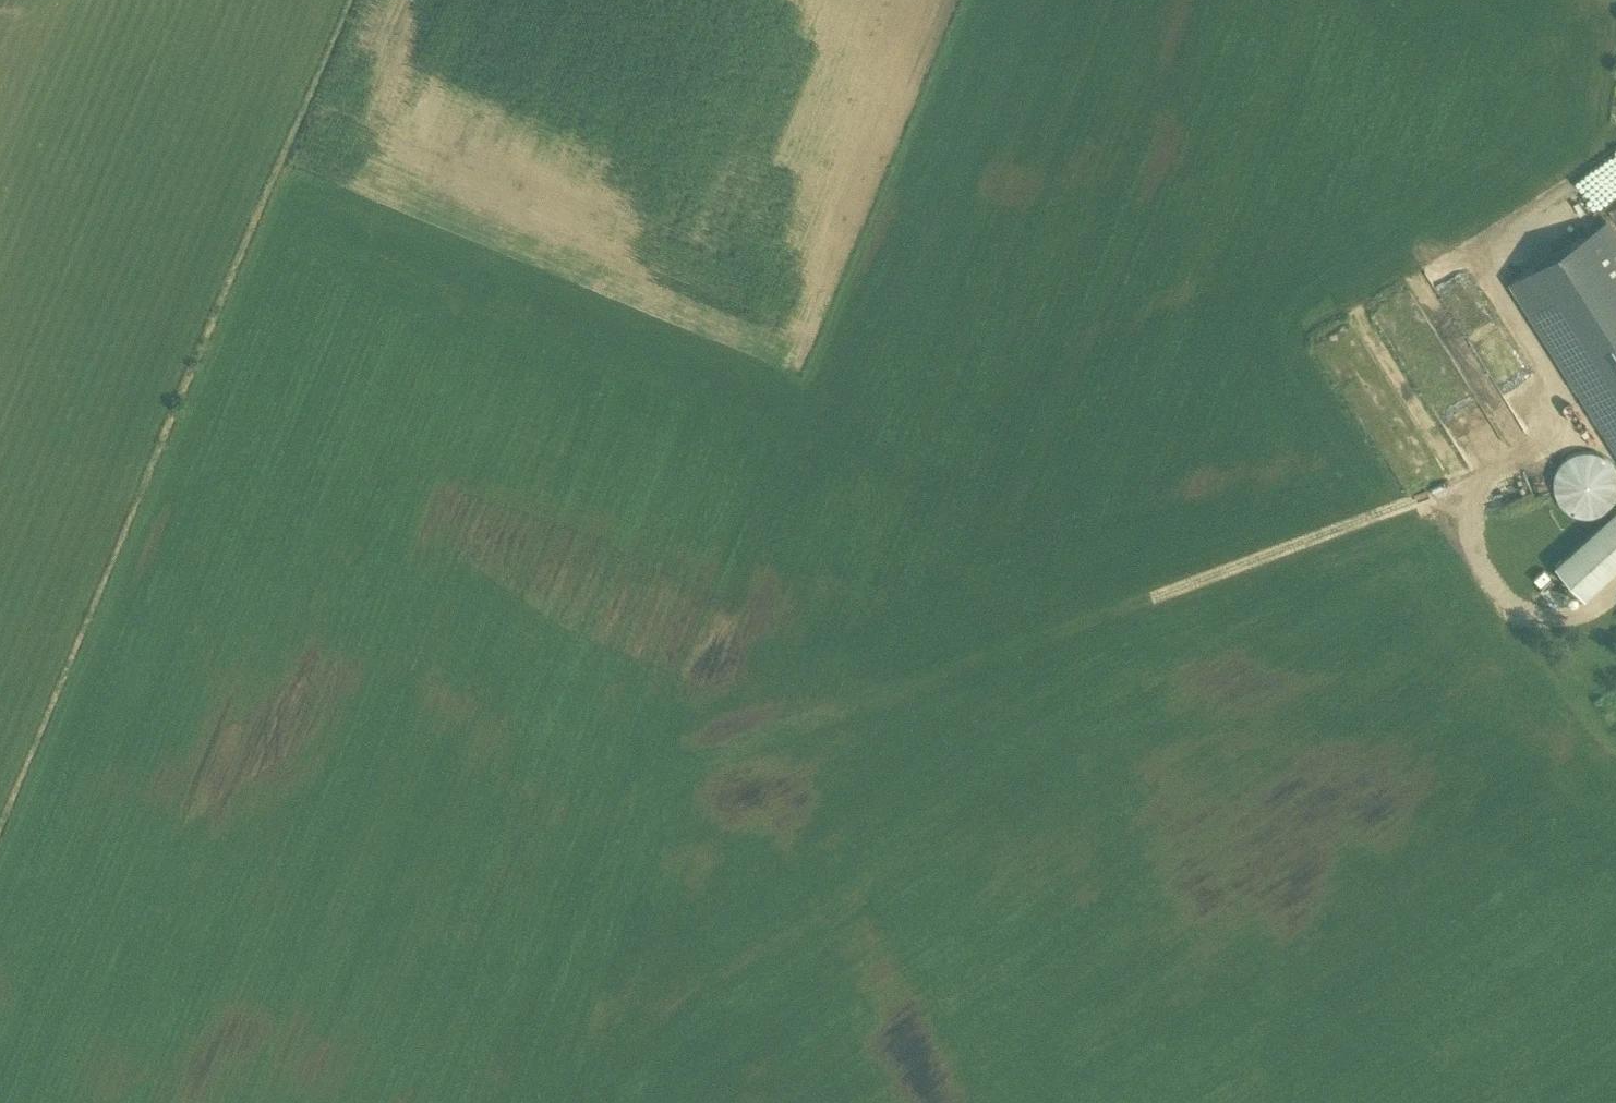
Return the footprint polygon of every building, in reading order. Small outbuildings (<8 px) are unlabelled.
[(1609,218),(1508,281),(1615,453),(1615,230),(1609,218)] [(1594,516),(1599,514),(1604,512),(1608,509),(1612,505),(1615,500),(1615,498),(1615,470),(1615,469),(1613,465),(1609,461),(1605,457),(1600,454),(1595,452),(1590,451),(1584,451),(1579,452),(1574,454),(1569,456),(1564,460),(1560,464),(1557,468),(1555,473),(1554,479),(1553,484),(1554,489),(1555,495),(1557,499),(1560,504),(1564,508),(1568,511),(1573,514),(1578,516),(1583,517),(1588,517),(1594,516)] [(1615,568),(1615,509),(1555,564),(1585,597),(1615,568)]
